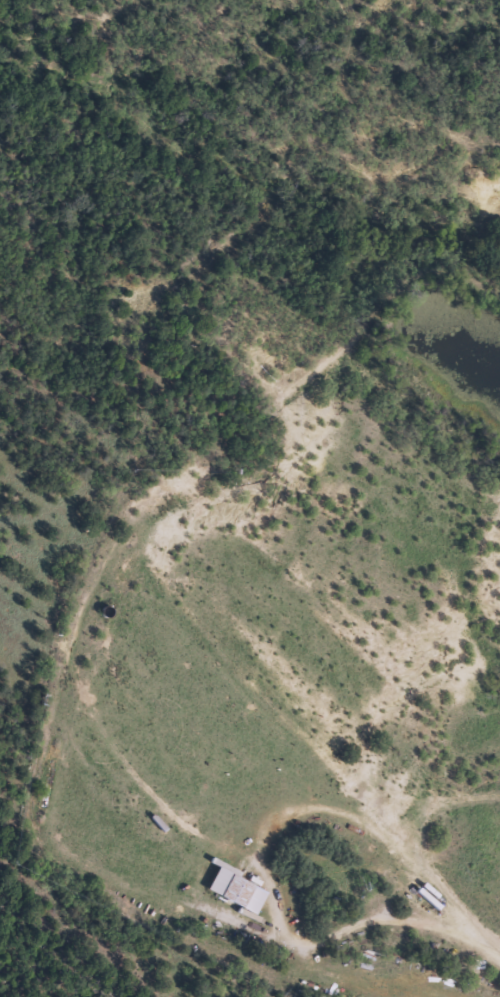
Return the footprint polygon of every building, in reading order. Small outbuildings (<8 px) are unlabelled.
[(253,912),(203,890),(214,865),(264,887),(253,912)]
